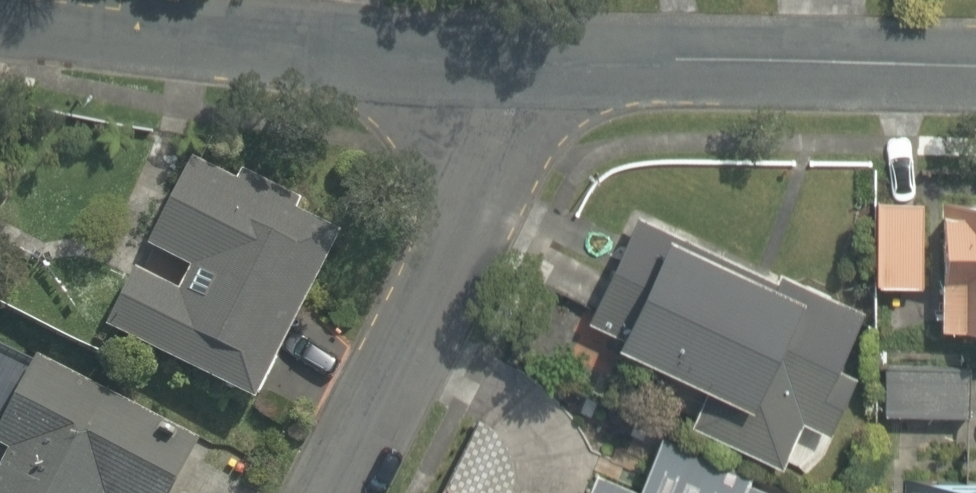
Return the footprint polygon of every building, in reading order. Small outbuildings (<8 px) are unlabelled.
[(173,136),(125,231),(182,260),(166,291),(109,262),(78,322),(238,404),(333,218),(173,136)] [(922,335),(975,336),(975,195),(862,192),(860,288),(923,289),(922,335)] [(844,378),(821,369),(849,302),(773,270),(765,288),(620,228),(573,340),(696,391),(678,435),(776,476),(794,432),(817,442),(844,378)] [(187,448),(0,337),(0,492),(160,492),(187,448)] [(963,415),(964,350),(881,348),(880,413),(963,415)] [(591,477),(584,492),(629,492),(591,477)] [(878,492),(975,492),(975,484),(878,481),(878,492)]
